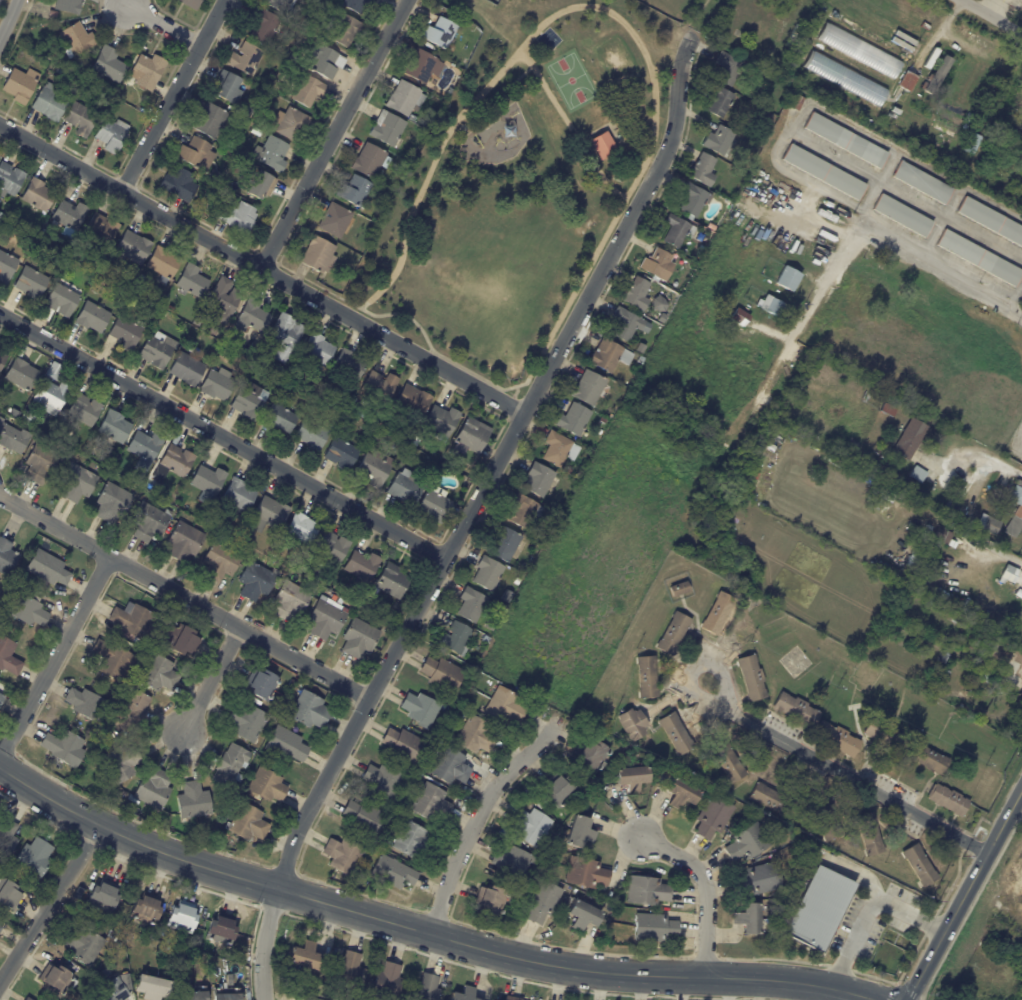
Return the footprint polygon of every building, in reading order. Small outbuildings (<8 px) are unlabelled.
[(53,10),(56,0),(81,0),(77,16),(53,10)] [(195,10),(178,0),(200,0),(195,10)] [(259,2),(260,0),(293,0),(284,16),(259,2)] [(342,5),(344,0),(375,0),(372,5),(367,3),(361,15),(342,5)] [(251,17),(257,6),(281,21),(265,48),(248,38),(255,26),(248,22),(251,17)] [(363,26),(357,36),(354,34),(346,48),(327,38),(341,13),(363,25),(363,26)] [(440,17),(458,28),(445,52),(420,38),(427,26),(432,29),(439,17),(440,17)] [(79,24),(86,36),(90,34),(96,44),(68,60),(63,52),(67,49),(58,33),(78,22),(79,24)] [(902,60),(824,23),(815,42),(893,79),(902,60)] [(794,29),(784,51),(780,49),(790,27),(794,29)] [(256,67),(248,80),(224,66),(231,53),(236,55),(244,42),(263,53),(256,67)] [(347,60),(340,73),(337,71),(330,82),(301,65),(314,42),(347,60)] [(105,47),(118,54),(114,60),(127,66),(117,85),(89,71),(102,46),(105,47)] [(279,55),(283,48),(289,51),(285,58),(279,55)] [(417,50),(437,60),(437,62),(444,65),(437,78),(430,74),(425,85),(402,73),(415,49),(417,50)] [(743,61),(744,62),(730,86),(714,77),(721,65),(714,62),(721,49),(743,61)] [(887,86),(808,52),(800,71),(880,105),(887,86)] [(44,56),(40,62),(36,60),(39,54),(44,56)] [(936,69),(945,54),(953,58),(942,78),(934,73),(936,69)] [(154,55),(167,62),(150,93),(132,83),(136,76),(130,73),(139,55),(150,60),(153,55),(154,55)] [(15,102),(12,100),(14,97),(1,91),(13,68),(25,75),(29,68),(40,75),(23,106),(15,102)] [(51,68),(59,72),(56,78),(48,75),(51,68)] [(240,81),(235,89),(242,93),(234,107),(227,103),(224,108),(210,100),(215,91),(212,89),(222,70),(240,81)] [(908,70),(919,76),(910,92),(898,85),(907,70),(908,70)] [(268,78),(271,73),(276,76),(274,81),(268,78)] [(325,87),(320,97),(316,95),(309,108),(292,98),(304,75),(326,86),(325,87)] [(931,77),(939,82),(932,94),(933,95),(928,102),(922,98),(927,91),(924,89),(931,77)] [(394,90),(400,80),(421,92),(420,94),(426,97),(419,108),(414,105),(407,119),(384,106),(390,95),(391,96),(394,90)] [(735,94),(722,117),(707,109),(714,95),(707,91),(712,82),(735,94)] [(45,89),(67,100),(56,125),(45,120),(46,118),(31,110),(41,87),(45,89)] [(119,91),(124,94),(121,99),(116,96),(119,91)] [(805,97),(799,110),(790,106),(796,93),(805,97)] [(74,128),(62,122),(73,102),(97,115),(86,137),(77,132),(77,130),(74,128)] [(228,115),(213,141),(190,128),(194,121),(196,122),(206,103),(228,115)] [(252,111),(248,119),(240,114),(244,106),(252,111)] [(308,122),(296,144),(275,132),(279,124),(273,121),(279,112),(284,115),(289,107),(310,118),(308,122)] [(399,136),(391,149),(369,135),(376,123),(375,123),(382,110),(406,124),(399,136)] [(774,116),(771,121),(766,118),(769,113),(774,116)] [(814,113),(889,154),(880,169),(805,128),(814,113)] [(407,120),(410,115),(415,118),(413,123),(407,120)] [(426,118),(434,123),(430,129),(422,125),(426,118)] [(116,120),(129,127),(113,157),(101,150),(104,145),(92,138),(103,119),(114,125),(116,120)] [(732,139),(723,156),(702,146),(709,131),(714,134),(719,124),(735,132),(732,139)] [(259,138),(250,133),(253,127),(262,131),(259,138)] [(975,147),(966,142),(973,127),(983,132),(976,147),(975,147)] [(609,157),(600,162),(589,142),(606,132),(617,152),(609,157)] [(213,161),(204,176),(174,158),(181,146),(185,149),(192,136),(213,149),(211,153),(216,156),(213,161)] [(273,139),(289,147),(282,161),(285,163),(280,174),(256,162),(268,137),(273,139)] [(231,149),(225,146),(228,141),(234,144),(231,149)] [(385,158),(372,182),(350,169),(356,158),(357,159),(366,142),(387,154),(385,158)] [(792,144),(866,185),(858,201),(783,160),(792,144)] [(712,167),(709,172),(715,175),(709,187),(689,175),(702,151),(716,159),(712,167)] [(2,197),(0,196),(0,161),(1,161),(12,167),(10,170),(12,171),(14,167),(26,174),(13,196),(5,192),(2,197)] [(902,161),(953,190),(945,205),(893,177),(902,161)] [(187,204),(158,188),(165,174),(171,177),(176,168),(194,177),(191,183),(197,186),(187,204)] [(276,182),(267,198),(262,195),(258,202),(245,194),(258,171),(276,182)] [(215,175),(220,177),(216,185),(208,180),(212,173),(215,175)] [(366,195),(359,211),(334,199),(341,185),(347,188),(353,175),(372,184),(366,195)] [(35,178),(45,184),(43,186),(56,193),(45,213),(20,199),(32,177),(35,178)] [(709,194),(696,218),(679,209),(686,196),(680,193),(686,181),(709,193),(709,194)] [(882,194),(934,223),(925,239),(873,210),(882,194)] [(966,197),(1021,227),(1021,247),(958,213),(966,197)] [(62,200),(71,205),(69,209),(72,210),(77,202),(87,208),(74,233),(49,218),(60,199),(62,200)] [(240,202),(255,210),(253,214),(256,216),(253,222),(254,222),(247,237),(226,226),(227,225),(217,220),(225,205),(235,210),(239,202),(240,202)] [(352,224),(350,223),(347,227),(350,228),(347,235),(343,233),(339,241),(317,229),(330,202),(354,214),(352,218),(356,219),(353,224),(352,224)] [(217,206),(212,214),(207,211),(211,204),(217,206)] [(95,213),(119,225),(108,247),(81,233),(93,212),(95,213)] [(692,225),(679,248),(663,240),(671,225),(664,221),(669,213),(692,225)] [(9,216),(15,220),(12,224),(6,221),(9,216)] [(710,222),(717,226),(714,231),(706,227),(710,222)] [(42,228),(47,231),(43,239),(37,237),(42,228)] [(3,237),(7,229),(13,232),(9,240),(3,237)] [(128,230),(141,238),(142,237),(152,243),(139,267),(112,252),(125,229),(128,230)] [(945,229),(1021,271),(1021,274),(1015,288),(937,245),(945,229)] [(310,269),(299,263),(313,236),(336,248),(331,256),(336,259),(327,275),(322,272),(321,275),(310,269)] [(161,247),(170,252),(169,253),(181,259),(170,280),(145,267),(157,245),(161,247)] [(667,252),(673,256),(670,262),(674,264),(664,281),(639,268),(644,257),(649,260),(656,247),(667,252)] [(4,285),(0,283),(0,250),(18,262),(4,285)] [(64,273),(59,270),(63,262),(68,265),(64,273)] [(190,263),(200,269),(197,274),(209,281),(200,299),(175,285),(187,262),(190,263)] [(36,301),(25,295),(26,294),(12,287),(24,265),(49,278),(36,301)] [(785,265),(802,274),(793,292),(776,283),(785,265)] [(222,276),(232,281),(224,294),(227,296),(233,287),(244,294),(225,325),(216,319),(218,315),(202,306),(221,275),(222,276)] [(646,292),(644,297),(649,300),(643,311),(623,300),(636,275),(651,283),(646,292)] [(98,294),(91,291),(98,277),(105,281),(98,294)] [(57,313),(43,305),(55,282),(80,296),(68,319),(57,313)] [(788,310),(783,319),(756,305),(760,299),(764,301),(767,295),(790,307),(788,310)] [(252,298),(262,303),(259,308),(272,315),(262,333),(237,319),(249,296),(252,298)] [(657,312),(652,307),(652,301),(656,297),(663,297),(667,301),(667,306),(664,311),(657,312)] [(98,307),(111,314),(100,333),(88,326),(86,329),(74,322),(87,300),(98,307)] [(170,305),(175,308),(173,313),(167,309),(170,305)] [(612,317),(618,306),(651,324),(646,334),(635,328),(627,343),(611,334),(618,321),(611,318),(612,317)] [(750,317),(744,326),(755,333),(748,343),(750,344),(747,349),(724,334),(730,325),(733,327),(737,322),(730,318),(737,307),(751,316),(750,317)] [(285,314),(296,320),(295,322),(305,327),(286,365),(274,358),(281,345),(267,338),(281,312),(285,314)] [(661,313),(667,316),(664,322),(658,319),(661,313)] [(199,326),(192,323),(197,314),(203,317),(199,326)] [(134,324),(143,329),(130,353),(119,347),(123,339),(120,338),(118,341),(107,335),(118,315),(134,324)] [(151,364),(152,361),(150,360),(149,362),(137,356),(149,334),(154,336),(157,331),(179,344),(176,349),(174,348),(162,371),(151,365),(151,364)] [(314,332),(324,337),(323,340),(336,347),(326,367),(301,354),(312,331),(314,332)] [(597,348),(603,337),(634,354),(628,366),(618,360),(610,374),(593,364),(593,365),(588,362),(594,350),(595,351),(597,348)] [(253,342),(259,345),(255,351),(250,348),(253,342)] [(243,345),(248,349),(245,354),(240,350),(243,345)] [(345,349),(368,362),(357,382),(354,380),(351,386),(340,379),(342,375),(332,369),(343,348),(345,349)] [(255,358),(260,350),(266,353),(261,362),(255,358)] [(180,379),(169,373),(181,351),(207,366),(194,389),(184,383),(185,382),(180,379)] [(243,355),(250,360),(246,367),(239,362),(243,355)] [(17,358),(27,364),(27,365),(39,371),(27,392),(2,378),(14,356),(17,358)] [(55,362),(63,367),(56,381),(44,375),(52,361),(55,362)] [(836,366),(842,369),(837,377),(831,373),(836,366)] [(234,383),(225,402),(216,397),(215,399),(199,391),(211,368),(218,372),(221,367),(232,373),(229,378),(235,381),(234,383)] [(580,380),(585,369),(607,380),(592,407),(570,395),(575,384),(577,385),(580,380)] [(373,372),(385,379),(387,374),(398,380),(385,404),(360,390),(371,371),(373,372)] [(59,382),(59,381),(70,387),(55,417),(39,408),(38,410),(28,405),(42,379),(57,387),(59,382)] [(240,413),(229,407),(241,385),(245,387),(248,381),(263,389),(262,390),(269,394),(254,422),(243,416),(245,411),(242,410),(240,413)] [(407,384),(421,392),(422,391),(431,396),(418,420),(393,405),(405,383),(407,384)] [(892,394),(891,395),(901,400),(898,405),(888,400),(887,401),(878,396),(882,388),(892,394)] [(79,393),(89,399),(87,402),(89,403),(91,399),(102,405),(91,427),(66,413),(77,392),(79,393)] [(589,417),(578,437),(554,424),(560,413),(564,416),(573,401),(592,412),(589,417)] [(278,428),(276,426),(272,432),(261,425),(274,402),(298,416),(289,434),(278,428)] [(885,402),(898,409),(894,417),(881,411),(885,402)] [(435,406),(447,412),(450,407),(460,412),(444,443),(437,439),(440,433),(422,423),(432,404),(435,406)] [(111,410),(126,417),(124,421),(132,425),(122,445),(97,433),(108,409),(111,410)] [(24,410),(34,416),(28,426),(18,420),(24,410)] [(374,415),(380,418),(376,427),(370,423),(374,415)] [(475,420),(492,429),(478,455),(467,449),(464,454),(454,449),(457,444),(453,442),(467,416),(475,420)] [(330,431),(317,456),(306,450),(308,445),(297,438),(297,437),(295,435),(304,417),(330,431)] [(916,450),(909,461),(892,452),(912,417),(929,427),(916,450)] [(8,451),(0,446),(0,418),(3,420),(2,422),(19,432),(21,429),(31,435),(19,455),(9,450),(8,451)] [(536,425),(547,431),(542,439),(532,434),(536,425)] [(139,431),(148,435),(146,439),(150,441),(154,433),(163,438),(152,462),(127,450),(137,430),(139,431)] [(580,448),(572,461),(565,457),(559,468),(541,458),(549,445),(543,442),(550,430),(573,442),(572,444),(580,448)] [(360,449),(350,467),(336,460),(334,464),(324,458),(335,436),(360,449)] [(63,457),(52,476),(48,473),(41,487),(23,477),(29,466),(23,463),(35,441),(63,457)] [(172,444),(181,449),(179,453),(182,454),(184,450),(195,456),(183,478),(169,471),(166,476),(155,470),(170,443),(172,444)] [(394,460),(378,490),(368,484),(371,480),(369,479),(362,491),(349,484),(367,452),(372,455),(375,449),(394,460)] [(84,469),(99,477),(88,498),(80,494),(75,504),(59,496),(64,486),(58,483),(69,461),(84,469)] [(555,473),(542,498),(523,488),(528,477),(525,476),(533,461),(555,473)] [(201,466),(213,472),(216,468),(226,474),(213,498),(189,484),(199,465),(201,466)] [(918,467),(928,473),(921,483),(909,475),(916,465),(918,467)] [(420,477),(417,482),(424,486),(412,507),(386,493),(398,471),(401,473),(404,468),(420,477)] [(235,478),(245,483),(244,486),(256,493),(246,513),(243,512),(239,519),(229,514),(233,506),(221,500),(231,480),(230,480),(232,476),(235,478)] [(1019,480),(1021,481),(1021,526),(1015,538),(1004,531),(1006,528),(1005,528),(1007,526),(1010,521),(1010,520),(1011,518),(1012,518),(1020,505),(1017,504),(1016,506),(1014,505),(1015,503),(1008,499),(1016,485),(1019,480)] [(122,517),(117,514),(111,525),(94,515),(100,504),(95,502),(107,481),(133,496),(122,517)] [(435,486),(447,492),(444,498),(452,502),(439,524),(423,515),(423,514),(415,510),(430,483),(435,486)] [(539,518),(533,515),(525,530),(502,518),(508,506),(510,507),(517,493),(539,505),(538,506),(544,509),(539,518)] [(265,496),(279,503),(279,502),(290,508),(279,529),(266,522),(260,534),(248,528),(253,518),(251,517),(263,495),(265,496)] [(146,542),(131,534),(136,526),(129,522),(141,501),(169,516),(157,537),(150,534),(146,542)] [(297,512),(308,519),(319,526),(308,546),(283,532),(295,511),(297,512)] [(987,515),(1002,523),(995,536),(980,529),(987,515)] [(182,564),(165,554),(170,544),(166,542),(178,520),(205,536),(193,557),(187,553),(182,564)] [(521,540),(508,564),(486,552),(500,525),(522,537),(521,540)] [(946,530),(941,542),(932,538),(938,526),(946,530)] [(327,531),(337,536),(335,539),(337,540),(339,537),(350,543),(338,565),(313,551),(325,530),(327,531)] [(537,539),(540,533),(547,537),(543,543),(536,540),(537,539)] [(7,578),(0,574),(0,538),(11,544),(8,550),(19,556),(7,578)] [(225,575),(223,573),(218,584),(202,575),(207,566),(201,562),(213,540),(241,556),(229,577),(225,575)] [(46,554),(63,563),(60,569),(70,574),(64,586),(54,581),(51,586),(24,570),(36,548),(46,554)] [(355,551),(364,556),(363,559),(366,561),(370,553),(381,559),(368,584),(343,570),(354,550),(355,551)] [(472,582),(479,569),(476,567),(482,555),(505,567),(492,593),(472,582)] [(272,573),(277,576),(265,597),(259,593),(254,603),(238,595),(244,585),(237,581),(249,560),(272,573)] [(397,567),(399,568),(397,571),(410,578),(398,600),(374,586),(387,561),(397,567)] [(1008,565),(1021,571),(1014,584),(1000,577),(1007,564),(1008,565)] [(306,591),(312,594),(300,616),(295,613),(289,623),(272,613),(277,603),(273,601),(285,579),(306,591)] [(683,594),(673,597),(670,587),(686,581),(690,592),(683,594)] [(925,587),(921,594),(911,589),(915,582),(925,587)] [(488,600),(475,624),(456,614),(464,601),(459,598),(465,586),(488,599),(488,600)] [(48,614),(41,627),(32,622),(29,626),(0,611),(12,589),(41,605),(39,609),(48,614)] [(719,632),(717,636),(700,627),(704,620),(705,621),(717,599),(716,598),(720,591),(736,600),(732,607),(731,606),(719,629),(720,630),(719,632)] [(319,599),(347,614),(335,635),(330,632),(324,642),(308,633),(313,624),(307,620),(319,599)] [(139,607),(153,615),(139,641),(119,630),(120,627),(106,620),(113,607),(127,614),(133,604),(139,607)] [(690,624),(688,627),(687,627),(676,648),(677,648),(672,657),(656,647),(659,641),(660,641),(672,619),(671,618),(675,611),(692,620),(690,624)] [(961,627),(950,621),(954,614),(965,619),(961,627)] [(375,629),(381,632),(369,654),(365,651),(359,661),(341,651),(346,641),(341,638),(353,617),(375,629)] [(446,633),(453,620),(473,631),(464,645),(468,647),(462,658),(435,642),(441,632),(445,634),(446,633)] [(192,633),(190,636),(199,642),(191,656),(184,653),(182,656),(165,646),(167,642),(162,638),(169,626),(174,629),(177,623),(192,632),(192,633)] [(484,636),(490,639),(487,644),(481,641),(484,636)] [(1,672),(0,671),(0,637),(16,645),(9,656),(23,664),(22,665),(16,677),(2,670),(1,672)] [(113,645),(134,657),(128,668),(123,666),(115,681),(96,671),(103,659),(90,652),(97,639),(110,646),(111,644),(113,645)] [(174,675),(166,689),(160,686),(157,693),(136,681),(152,652),(173,664),(170,670),(175,674),(174,675)] [(1015,652),(1021,656),(1021,690),(1021,689),(1018,695),(1007,689),(1010,684),(1004,680),(1011,668),(1007,666),(1015,652)] [(947,654),(951,656),(948,664),(943,662),(947,654)] [(748,699),(747,695),(739,668),(736,660),(755,655),(757,662),(756,662),(758,670),(761,669),(765,682),(762,683),(764,690),(765,690),(767,698),(749,703),(748,699)] [(655,660),(656,664),(655,664),(657,689),(658,689),(658,697),(639,699),(639,691),(640,691),(637,665),(636,665),(636,658),(655,656),(655,660)] [(1000,656),(1008,661),(1003,670),(995,665),(1000,656)] [(420,670),(427,657),(437,662),(440,658),(464,671),(451,696),(426,682),(429,678),(419,672),(420,670)] [(276,684),(266,703),(248,693),(250,688),(244,684),(253,668),(259,672),(261,669),(279,679),(276,684)] [(980,668),(985,670),(978,686),(973,684),(980,668)] [(525,711),(517,724),(508,719),(505,724),(484,711),(498,686),(519,697),(517,702),(527,707),(525,711)] [(144,710),(132,731),(112,720),(115,714),(117,716),(127,699),(124,697),(130,687),(150,699),(144,710)] [(62,700),(70,688),(80,694),(83,689),(107,703),(95,725),(70,710),(72,706),(62,700)] [(330,712),(322,727),(310,720),(306,728),(287,717),(302,689),(323,701),(321,705),(331,711),(330,712)] [(777,711),(772,709),(782,692),(789,696),(788,696),(795,700),(796,698),(808,704),(807,707),(813,710),(814,709),(821,713),(812,730),(805,726),(780,712),(780,713),(777,711)] [(442,703),(428,729),(427,728),(426,731),(416,725),(417,723),(405,717),(408,712),(399,707),(407,693),(416,698),(419,693),(431,700),(432,698),(442,703)] [(253,744),(232,733),(235,727),(225,721),(233,705),(244,711),(248,705),(268,716),(253,744)] [(643,717),(648,726),(645,729),(645,730),(644,731),(646,735),(632,742),(631,739),(629,740),(618,721),(619,720),(617,716),(631,709),(632,711),(634,711),(635,712),(639,710),(643,717)] [(676,716),(678,719),(677,720),(690,740),(691,740),(695,747),(679,757),(657,722),(674,711),(676,716)] [(497,740),(491,751),(480,745),(475,754),(454,743),(470,714),(490,726),(487,732),(498,738),(497,740)] [(849,757),(813,737),(822,721),(829,724),(829,726),(835,729),(837,726),(849,733),(847,735),(854,739),(855,738),(862,742),(852,759),(849,757)] [(289,732),(301,739),(299,743),(309,749),(301,763),(290,758),(288,762),(263,748),(276,725),(289,732)] [(401,729),(426,743),(413,767),(387,753),(390,748),(380,742),(388,728),(398,734),(401,729)] [(81,747),(76,755),(80,758),(73,769),(50,755),(51,753),(38,746),(45,733),(59,740),(65,730),(84,741),(81,747)] [(744,771),(747,775),(731,785),(709,750),(725,740),(730,747),(729,748),(742,769),(743,768),(744,771)] [(607,755),(602,762),(607,765),(603,771),(599,768),(596,774),(579,764),(582,760),(577,757),(586,741),(591,744),(593,741),(609,750),(607,755)] [(937,776),(905,757),(915,741),(921,744),(921,745),(943,758),(944,757),(950,760),(941,777),(937,776)] [(245,763),(243,762),(233,780),(236,782),(231,790),(209,778),(224,752),(225,753),(231,743),(251,754),(246,763),(245,763)] [(473,771),(464,785),(454,779),(450,786),(429,774),(442,752),(438,750),(442,743),(466,757),(462,765),(473,771)] [(138,757),(141,763),(131,768),(134,775),(114,785),(99,757),(119,746),(122,752),(132,746),(138,757)] [(643,784),(637,784),(637,795),(629,795),(629,785),(616,786),(616,774),(618,774),(618,769),(631,769),(630,764),(639,763),(639,768),(646,768),(647,784),(643,784)] [(281,780),(279,784),(287,788),(279,803),(271,798),(268,803),(258,798),(258,799),(245,792),(259,764),(275,772),(273,774),(281,779),(281,780)] [(377,795),(367,789),(369,785),(359,780),(368,764),(378,770),(380,765),(391,772),(392,769),(403,776),(388,803),(377,797),(378,795),(377,795)] [(156,769),(171,776),(165,787),(170,790),(159,811),(131,797),(142,776),(147,778),(153,767),(156,769)] [(547,786),(557,776),(561,780),(564,777),(577,791),(557,810),(544,795),(547,792),(544,788),(547,786)] [(682,782),(699,792),(691,807),(681,801),(676,809),(668,805),(673,796),(664,792),(673,777),(682,782)] [(179,819),(176,796),(183,795),(181,783),(199,780),(201,792),(215,790),(218,814),(179,819)] [(444,793),(446,794),(442,800),(452,806),(443,821),(434,816),(430,822),(409,810),(426,782),(444,793)] [(762,785),(765,786),(765,787),(786,798),(786,797),(794,802),(786,818),(750,798),(758,782),(762,785)] [(599,783),(606,787),(602,796),(594,791),(599,783)] [(957,817),(953,815),(954,813),(941,806),(940,807),(934,804),(934,802),(928,799),(929,798),(927,797),(934,784),(935,785),(936,784),(942,787),(948,790),(947,791),(951,792),(951,791),(961,796),(961,798),(964,800),(965,799),(970,801),(961,818),(957,817)] [(717,833),(715,831),(709,842),(694,834),(700,823),(696,820),(711,794),(734,808),(719,834),(717,833)] [(361,801),(386,815),(373,839),(349,826),(351,821),(340,815),(348,800),(359,806),(361,801)] [(269,827),(260,842),(250,836),(246,842),(226,831),(242,802),(263,814),(259,820),(269,826),(269,827)] [(830,808),(843,835),(825,843),(823,837),(824,836),(822,833),(820,834),(815,823),(817,822),(816,819),(814,820),(812,814),(829,806),(830,808)] [(523,842),(515,836),(519,830),(509,824),(519,809),(529,815),(533,809),(553,822),(535,850),(523,842)] [(874,817),(875,820),(874,821),(881,845),(882,845),(884,852),(867,857),(855,818),(873,813),(874,817)] [(588,821),(590,821),(587,830),(596,833),(592,844),(583,841),(580,850),(564,845),(574,816),(588,821)] [(6,859),(0,855),(0,820),(2,817),(4,818),(17,826),(11,836),(18,840),(6,859)] [(433,845),(424,861),(414,855),(412,860),(390,848),(406,820),(427,832),(425,836),(435,842),(433,845)] [(765,836),(768,834),(773,843),(770,845),(770,846),(745,862),(742,857),(732,864),(723,849),(733,843),(730,838),(756,822),(765,836)] [(37,838),(53,849),(47,859),(51,861),(38,882),(11,865),(24,843),(29,846),(35,837),(37,838)] [(364,849),(348,878),(331,869),(335,861),(332,859),(331,860),(321,854),(329,839),(339,844),(343,837),(364,849)] [(920,848),(922,851),(921,851),(934,872),(935,872),(939,879),(923,889),(919,882),(919,881),(906,860),(901,853),(917,843),(920,848)] [(513,848),(532,858),(517,886),(497,875),(500,869),(489,864),(498,847),(508,853),(511,847),(513,848)] [(418,875),(412,886),(401,880),(399,884),(401,885),(398,890),(369,875),(381,854),(418,874),(418,875)] [(599,865),(598,869),(610,872),(606,888),(594,886),(593,891),(564,884),(570,857),(600,864),(599,865)] [(739,891),(736,877),(746,875),(745,870),(774,863),(781,889),(752,896),(751,892),(740,895),(739,891)] [(855,885),(819,955),(782,935),(818,866),(855,885)] [(106,879),(118,884),(115,889),(114,889),(113,891),(119,893),(109,913),(105,911),(104,914),(91,908),(93,905),(85,902),(88,896),(86,895),(92,883),(96,885),(100,876),(106,879)] [(670,887),(669,903),(657,902),(657,907),(626,904),(629,876),(660,879),(659,885),(670,886),(670,887)] [(3,913),(0,911),(0,878),(1,877),(16,886),(15,887),(14,889),(23,894),(12,912),(6,909),(3,913)] [(548,917),(545,916),(540,927),(525,920),(530,908),(526,906),(538,879),(563,890),(550,918),(548,917)] [(475,901),(479,888),(487,890),(488,887),(507,893),(499,918),(475,910),(477,905),(474,904),(475,901)] [(147,892),(160,897),(158,901),(157,900),(156,903),(161,905),(155,919),(152,918),(149,924),(128,916),(131,910),(129,909),(134,897),(138,898),(141,890),(147,892)] [(595,927),(594,929),(585,924),(580,933),(570,928),(575,919),(566,915),(574,900),(602,914),(595,927)] [(182,904),(195,908),(193,913),(198,914),(191,934),(165,925),(172,906),(176,907),(178,902),(182,904)] [(758,915),(758,936),(741,936),(741,926),(732,925),(732,914),(742,914),(742,905),(758,905),(758,915)] [(221,912),(235,917),(234,923),(238,925),(237,929),(235,928),(230,945),(207,938),(209,932),(207,932),(211,919),(215,920),(216,915),(217,915),(218,911),(221,912)] [(666,917),(666,921),(677,922),(677,939),(664,938),(664,944),(634,942),(635,914),(666,916),(666,917)] [(63,939),(72,925),(81,931),(84,926),(105,939),(88,966),(68,953),(71,948),(61,942),(63,939)] [(107,935),(110,929),(116,933),(114,938),(107,935)] [(317,942),(318,942),(315,951),(322,953),(318,970),(289,961),(293,945),(303,948),(306,939),(317,942)] [(119,948),(116,953),(111,949),(114,945),(119,948)] [(348,950),(361,953),(358,965),(361,966),(356,989),(332,983),(337,959),(342,960),(344,949),(348,950)] [(237,953),(243,955),(240,963),(234,961),(237,953)] [(401,977),(393,999),(390,999),(370,992),(377,970),(381,971),(385,959),(387,960),(401,965),(398,976),(401,977)] [(70,980),(59,997),(41,986),(43,982),(37,978),(47,963),(53,967),(56,963),(73,975),(70,980)] [(106,967),(110,974),(105,977),(101,971),(106,967)] [(440,988),(436,999),(411,999),(416,982),(420,983),(423,972),(426,972),(440,977),(437,987),(440,988)] [(160,996),(159,999),(150,999),(142,998),(143,992),(134,991),(135,988),(134,987),(137,973),(171,980),(168,995),(166,994),(165,997),(160,996)] [(131,988),(124,974),(118,977),(125,991),(131,988)] [(129,995),(122,999),(82,999),(81,999),(90,993),(92,995),(108,985),(106,981),(116,975),(118,977),(129,995)] [(204,983),(205,999),(178,999),(177,985),(204,983)] [(481,998),(481,999),(450,999),(452,990),(462,993),(464,984),(476,987),(474,996),(481,998)] [(238,986),(239,999),(212,999),(211,986),(238,986)] [(30,992),(41,999),(24,999),(30,992)]
